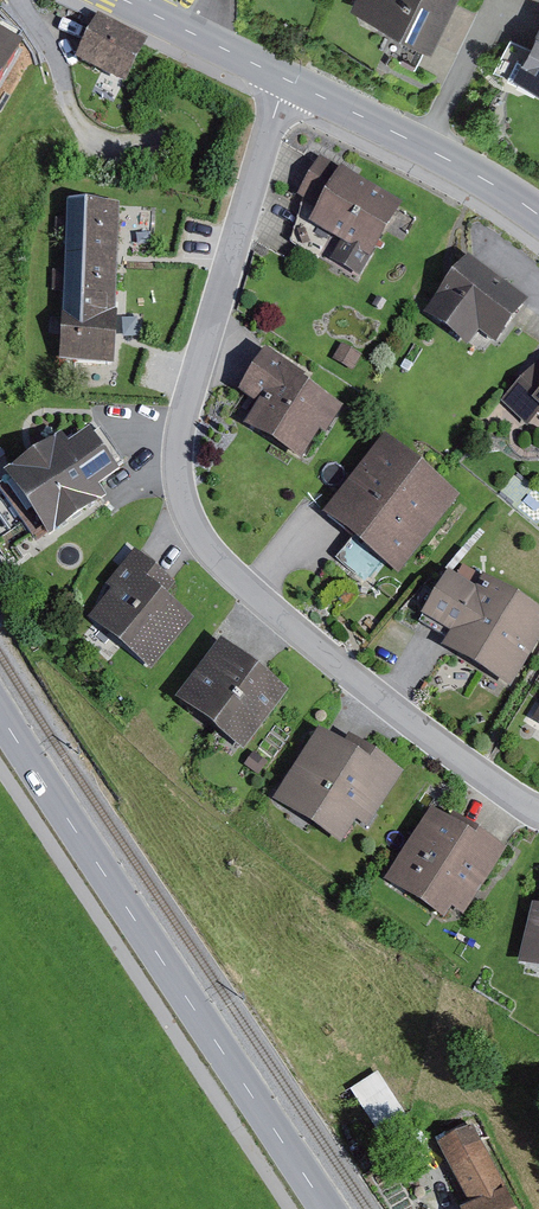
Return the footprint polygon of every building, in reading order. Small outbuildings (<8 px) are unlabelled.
[(351,9),(431,48),(455,0),(355,0),(351,9)] [(148,42),(98,18),(76,64),(125,88),(148,42)] [(493,73),(537,95),(538,91),(538,27),(529,47),(510,38),(493,73)] [(0,35),(0,93),(25,49),(0,35)] [(402,206),(320,158),(297,198),(316,209),(308,224),(341,243),(331,261),(360,278),(402,206)] [(113,365),(120,205),(67,203),(60,363),(113,365)] [(468,258),(426,315),(468,346),(478,332),(496,345),(528,301),(468,258)] [(362,356),(341,345),(332,361),(353,372),(362,356)] [(325,438),(343,409),(302,384),(306,378),(265,352),(238,395),(257,406),(244,427),(301,463),(319,434),(325,438)] [(501,403),(528,428),(538,416),(538,363),(501,403)] [(91,426),(71,440),(64,430),(5,472),(8,475),(0,481),(0,483),(42,542),(110,493),(102,483),(123,468),(118,463),(126,457),(103,425),(95,431),(91,426)] [(459,497),(384,438),(323,517),(398,575),(459,497)] [(112,593),(90,620),(151,671),(194,621),(167,597),(177,585),(136,550),(105,587),(112,593)] [(510,690),(538,643),(538,612),(484,578),(477,589),(449,572),(421,618),(450,635),(442,649),(510,690)] [(221,643),(176,702),(244,753),(288,694),(221,643)] [(531,724),(538,729),(538,711),(531,724)] [(319,730),(272,801),(340,845),(356,821),(368,829),(404,773),(349,737),(343,746),(319,730)] [(432,812),(385,882),(445,922),(453,910),(464,917),(507,853),(454,818),(450,824),(432,812)] [(517,966),(538,972),(538,907),(532,906),(517,966)] [(378,1072),(349,1091),(381,1140),(400,1127),(409,1121),(378,1072)] [(438,1146),(470,1208),(514,1208),(506,1193),(508,1192),(475,1127),(438,1146)]
